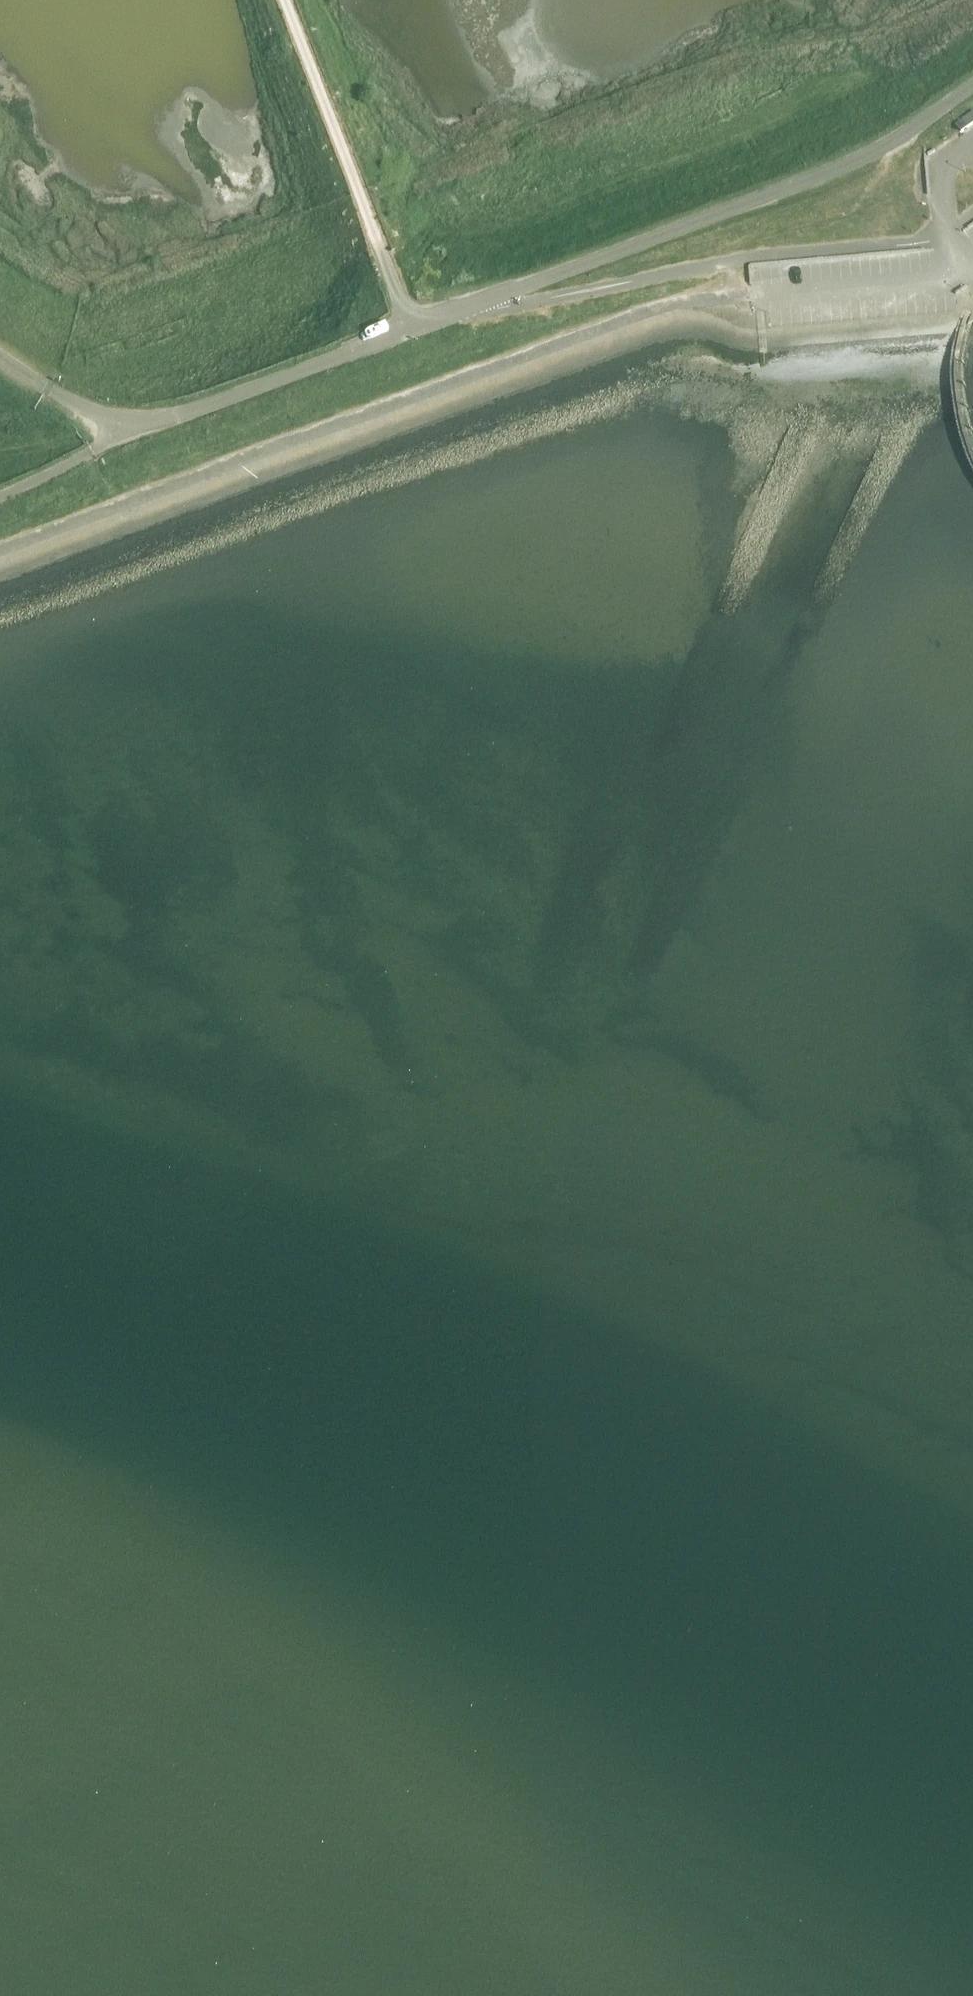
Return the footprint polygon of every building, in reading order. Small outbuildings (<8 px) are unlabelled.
[(960,130),(972,121),(972,111),(972,109),(954,122),(960,130)]
